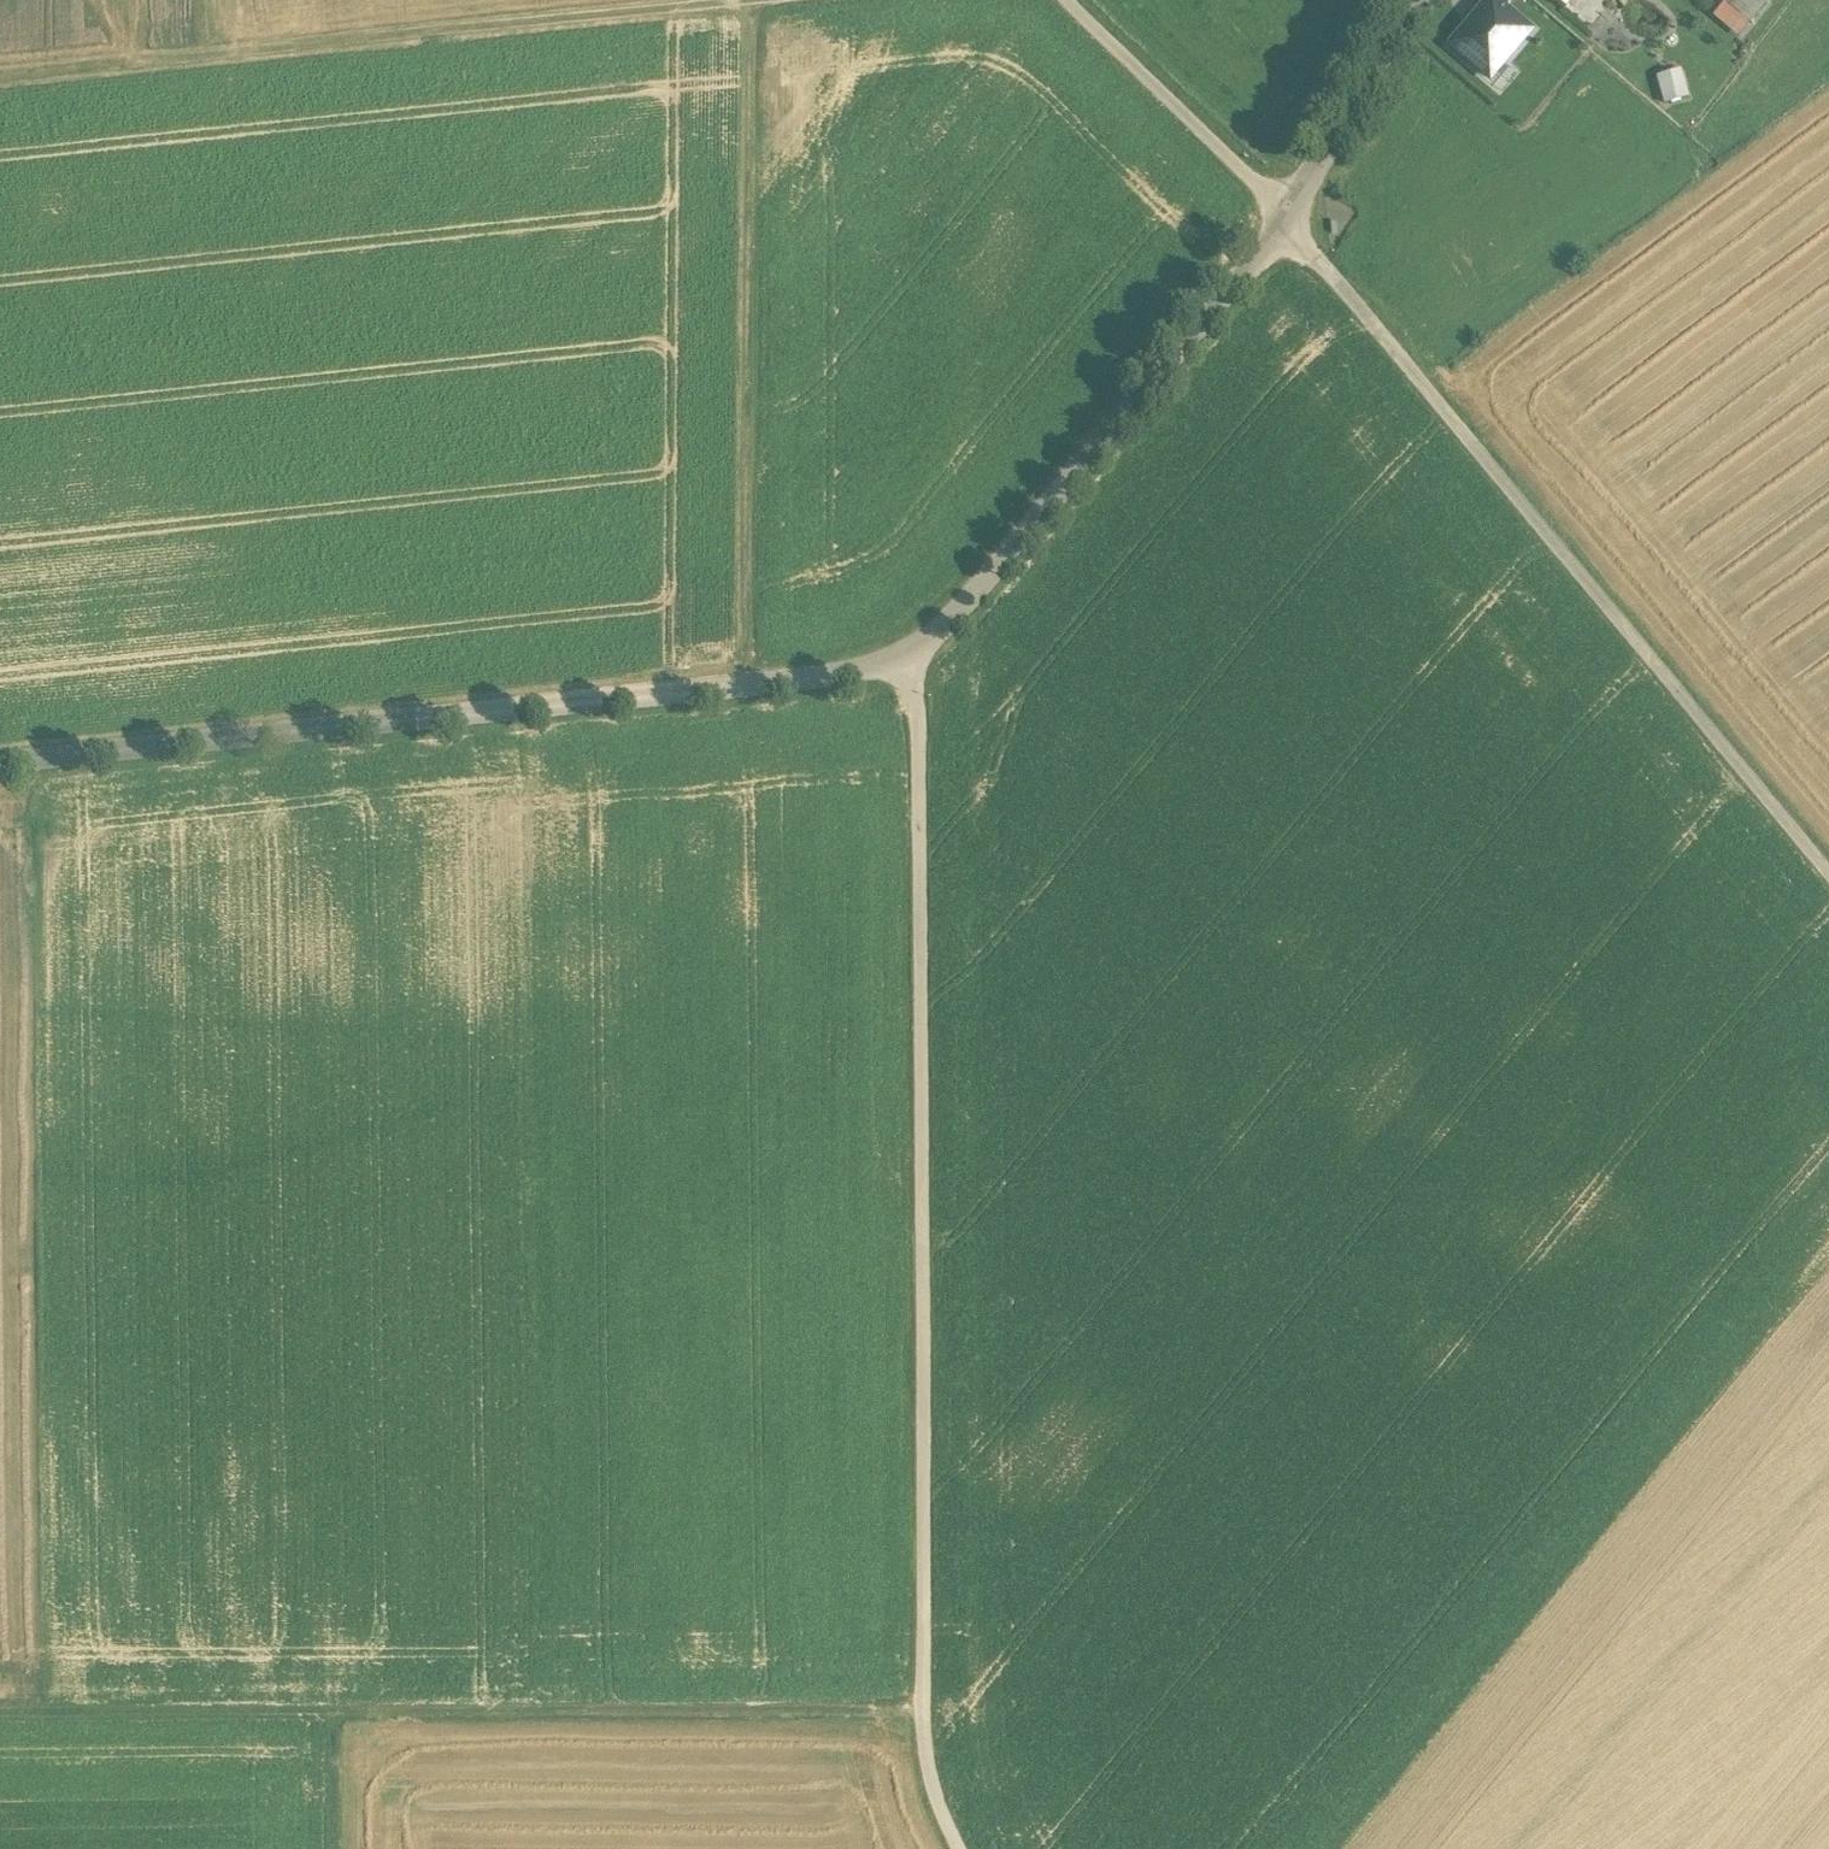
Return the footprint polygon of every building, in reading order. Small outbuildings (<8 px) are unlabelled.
[(1505,11),(1492,0),(1490,0),(1451,46),(1490,79),(1530,32),(1505,11)] [(1514,0),(1492,0),(1505,11),(1514,0)] [(1564,12),(1574,0),(1551,0),(1564,12)] [(1762,0),(1731,0),(1727,4),(1753,24),(1768,4),(1762,0)] [(1664,104),(1690,94),(1679,66),(1653,76),(1664,104)]
